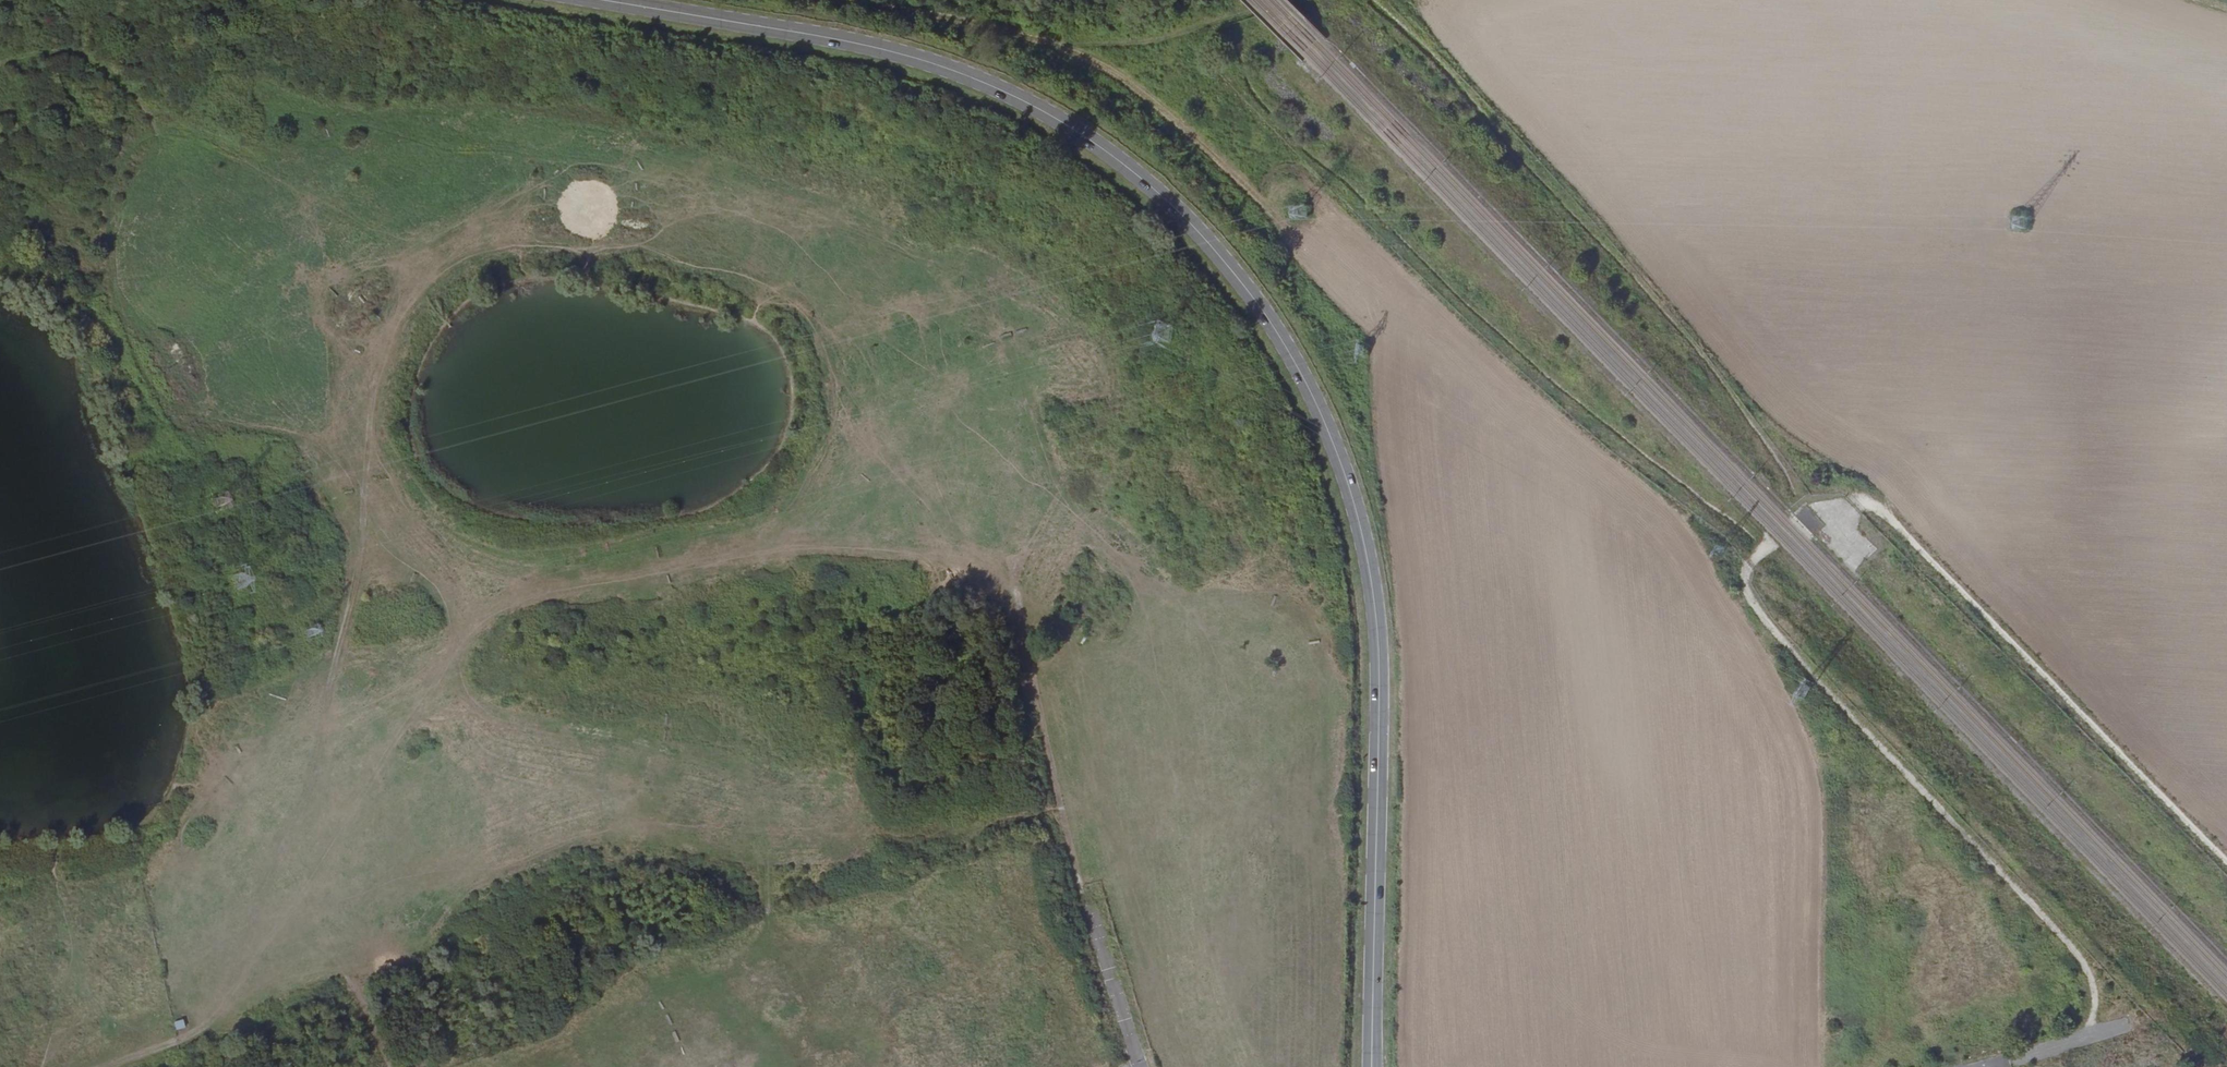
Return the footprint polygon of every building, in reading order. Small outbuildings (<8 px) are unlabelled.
[(181,1019),(172,1022),(174,1030),(184,1028),(181,1019)]
